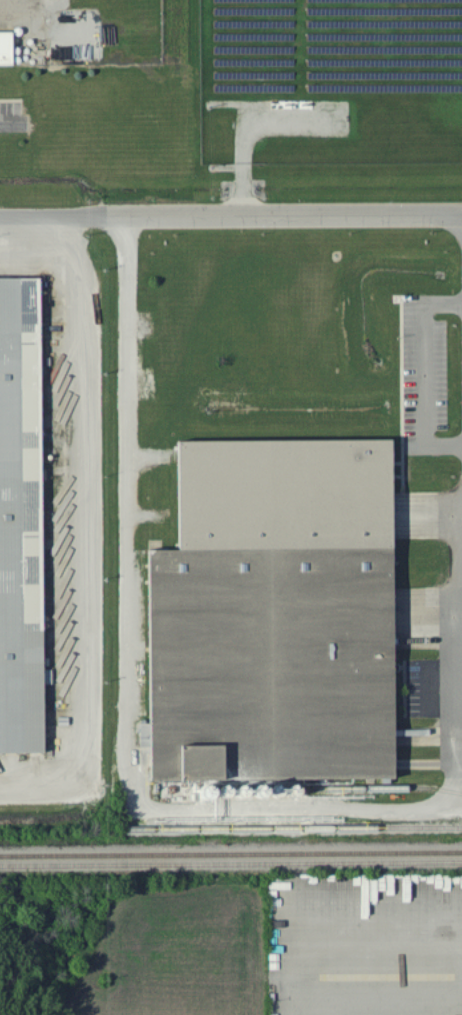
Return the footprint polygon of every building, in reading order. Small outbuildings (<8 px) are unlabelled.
[(39,280),(0,280),(0,755),(37,755),(39,280)] [(210,747),(159,748),(159,746),(140,746),(141,784),(211,782),(210,747)]
